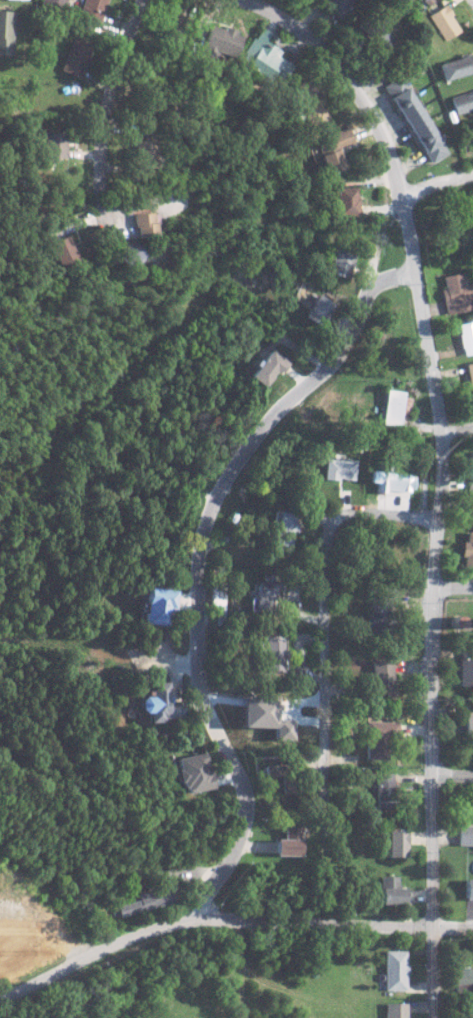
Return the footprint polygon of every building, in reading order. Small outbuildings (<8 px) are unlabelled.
[(41,3),(64,10),(67,0),(42,0),(41,3)] [(108,0),(84,0),(79,16),(101,22),(108,0)] [(353,0),(326,0),(321,7),(338,20),(353,0)] [(427,15),(443,41),(460,31),(444,5),(427,15)] [(0,11),(0,55),(13,56),(14,11),(0,11)] [(366,37),(382,50),(391,40),(375,27),(366,37)] [(219,52),(233,59),(241,44),(212,28),(199,53),(214,61),(219,52)] [(280,52),(264,40),(255,53),(248,49),(239,62),(269,83),(279,69),(285,74),(291,67),(277,57),(280,52)] [(62,72),(83,77),(90,47),(70,42),(62,72)] [(472,71),(472,53),(436,64),(442,81),(472,71)] [(384,85),(425,165),(443,155),(401,76),(384,85)] [(285,93),(310,131),(328,119),(303,81),(285,93)] [(447,97),(453,115),(472,109),(472,90),(447,97)] [(344,169),(337,149),(352,144),(346,128),(330,133),(332,139),(316,144),(326,175),(344,169)] [(64,159),(64,133),(44,133),(43,158),(64,159)] [(157,168),(159,138),(143,137),(143,142),(135,141),(134,167),(157,168)] [(357,187),(336,188),(337,217),(358,217),(357,187)] [(157,214),(135,214),(136,235),(158,234),(157,214)] [(59,266),(78,260),(70,235),(50,242),(59,266)] [(144,256),(133,238),(118,248),(130,265),(144,256)] [(329,272),(349,278),(356,252),(336,247),(329,272)] [(466,284),(463,271),(443,276),(445,288),(441,289),(446,314),(472,308),(472,283),(466,284)] [(306,316),(322,326),(336,304),(314,291),(304,306),(310,309),(306,316)] [(458,323),(464,355),(472,353),(472,320),(458,323)] [(287,361),(271,348),(250,375),(266,388),(287,361)] [(405,390),(387,389),(385,424),(403,425),(405,390)] [(356,480),(357,459),(326,458),(325,478),(356,480)] [(416,473),(373,470),(372,482),(378,482),(377,490),(415,493),(416,473)] [(298,514),(275,511),(273,523),(278,524),(274,547),(293,549),(298,514)] [(468,532),(467,540),(464,540),(463,567),(472,567),(472,532),(468,532)] [(253,582),(252,608),(274,609),(276,574),(262,574),(262,582),(253,582)] [(225,583),(212,583),(211,625),(224,625),(225,583)] [(170,626),(176,590),(149,586),(143,622),(170,626)] [(265,637),(264,670),(283,671),(284,637),(265,637)] [(472,685),(472,656),(469,656),(469,655),(461,655),(460,685),(472,685)] [(373,660),(374,698),(394,698),(394,659),(373,660)] [(149,720),(183,721),(183,702),(171,702),(171,689),(147,689),(147,697),(140,697),(140,711),(149,711),(149,720)] [(274,726),(275,698),(250,697),(249,725),(274,726)] [(388,760),(389,737),(399,737),(400,722),(367,721),(366,759),(388,760)] [(177,757),(183,793),(214,788),(208,752),(177,757)] [(279,779),(280,793),(295,792),(295,764),(262,765),(262,780),(279,779)] [(394,773),(374,774),(376,808),(395,808),(394,773)] [(276,855),(301,855),(302,824),(284,824),(283,839),(276,839),(276,855)] [(472,845),(472,825),(460,825),(460,845),(472,845)] [(406,857),(407,830),(388,830),(387,856),(406,857)] [(381,876),(381,904),(408,903),(407,888),(399,888),(399,876),(381,876)] [(408,950),(386,950),(385,990),(408,990),(408,950)] [(472,992),(472,967),(456,967),(456,992),(472,992)] [(408,1003),(387,1002),(386,1017),(408,1017),(408,1003)]
